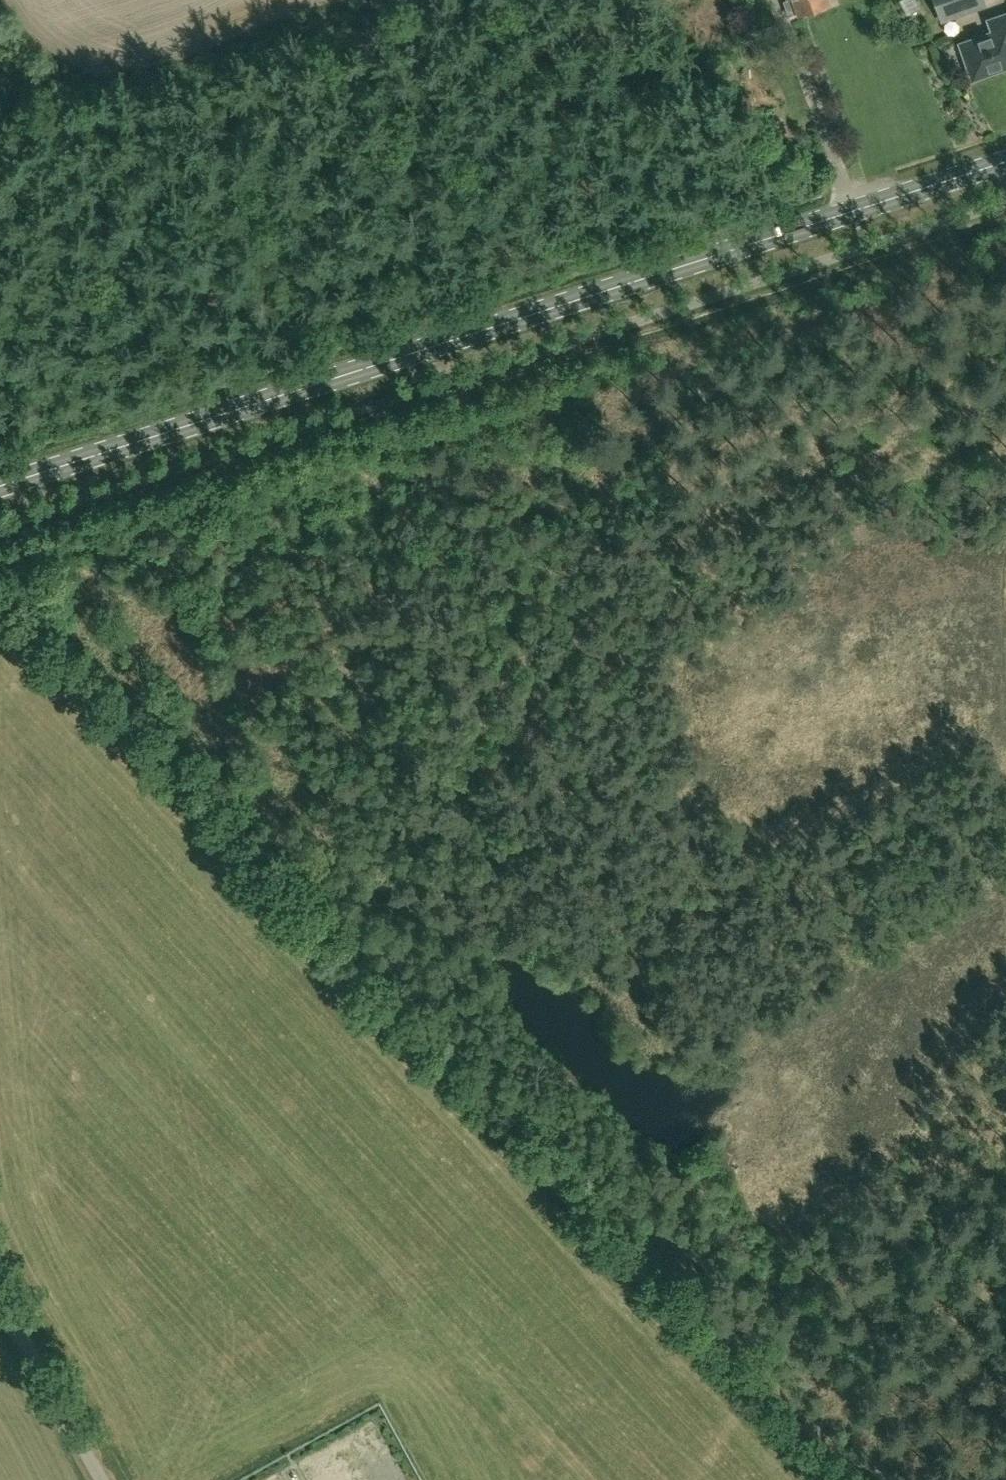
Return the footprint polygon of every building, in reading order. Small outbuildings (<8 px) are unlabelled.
[(800,15),(830,4),(828,0),(794,0),(800,15)] [(985,4),(984,0),(946,0),(952,16),(985,4)] [(990,21),(994,33),(962,45),(973,78),(1005,66),(1005,15),(990,21)]
